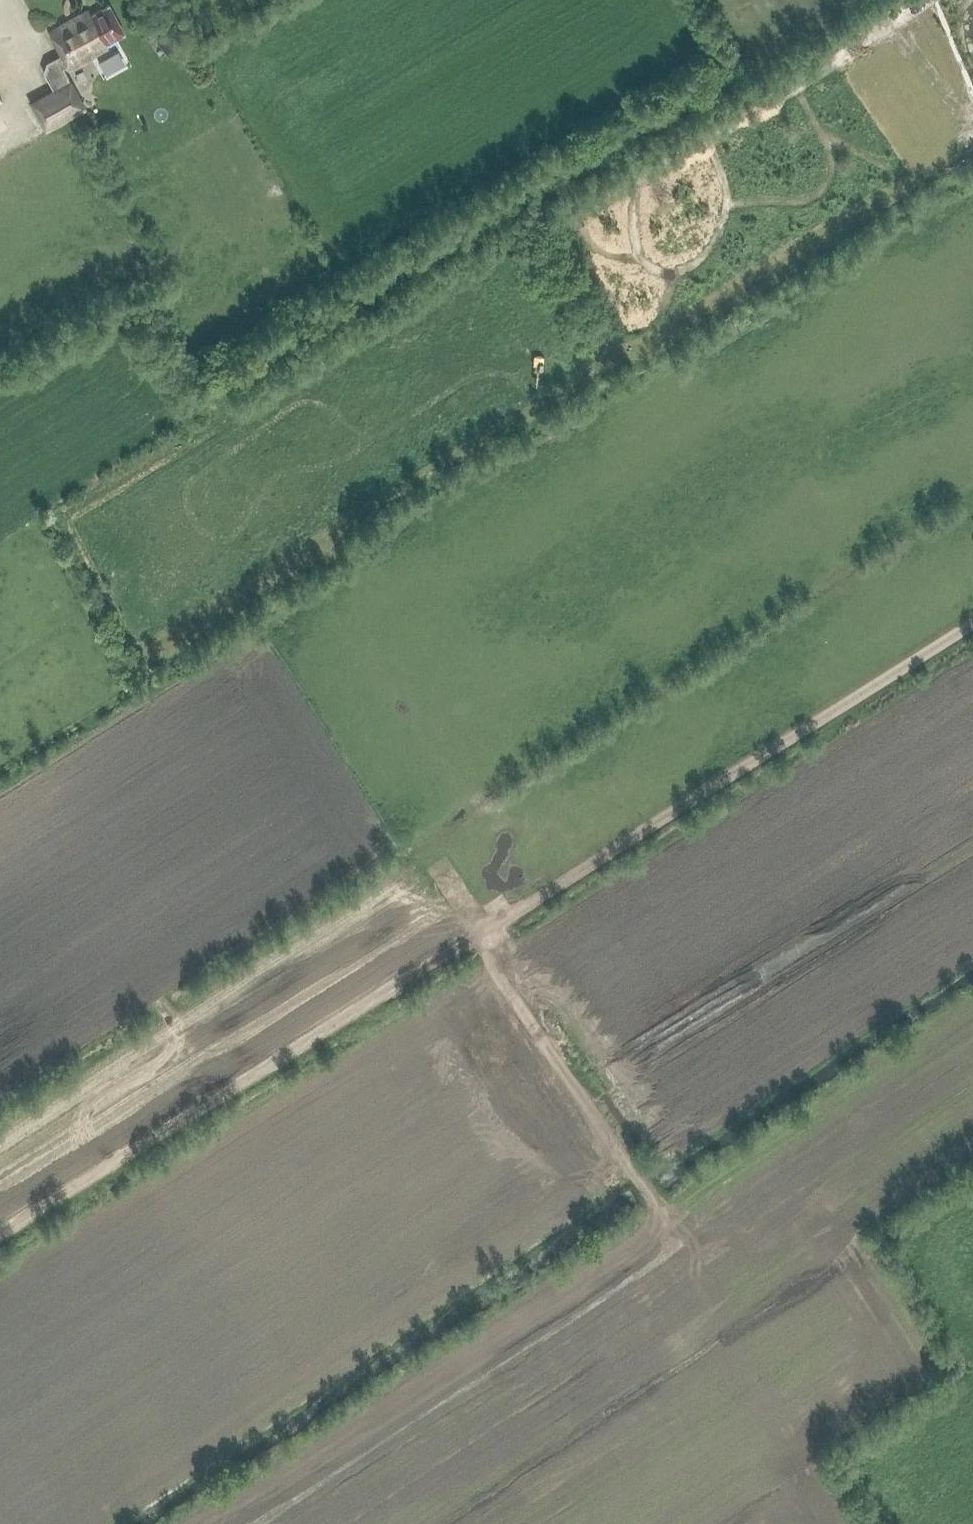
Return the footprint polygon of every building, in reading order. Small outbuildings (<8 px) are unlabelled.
[(85,107),(72,84),(63,68),(68,66),(69,68),(108,48),(106,43),(124,33),(109,6),(91,16),(88,10),(49,31),(61,54),(46,63),(43,73),(54,93),(33,105),(46,129),(85,107)]
